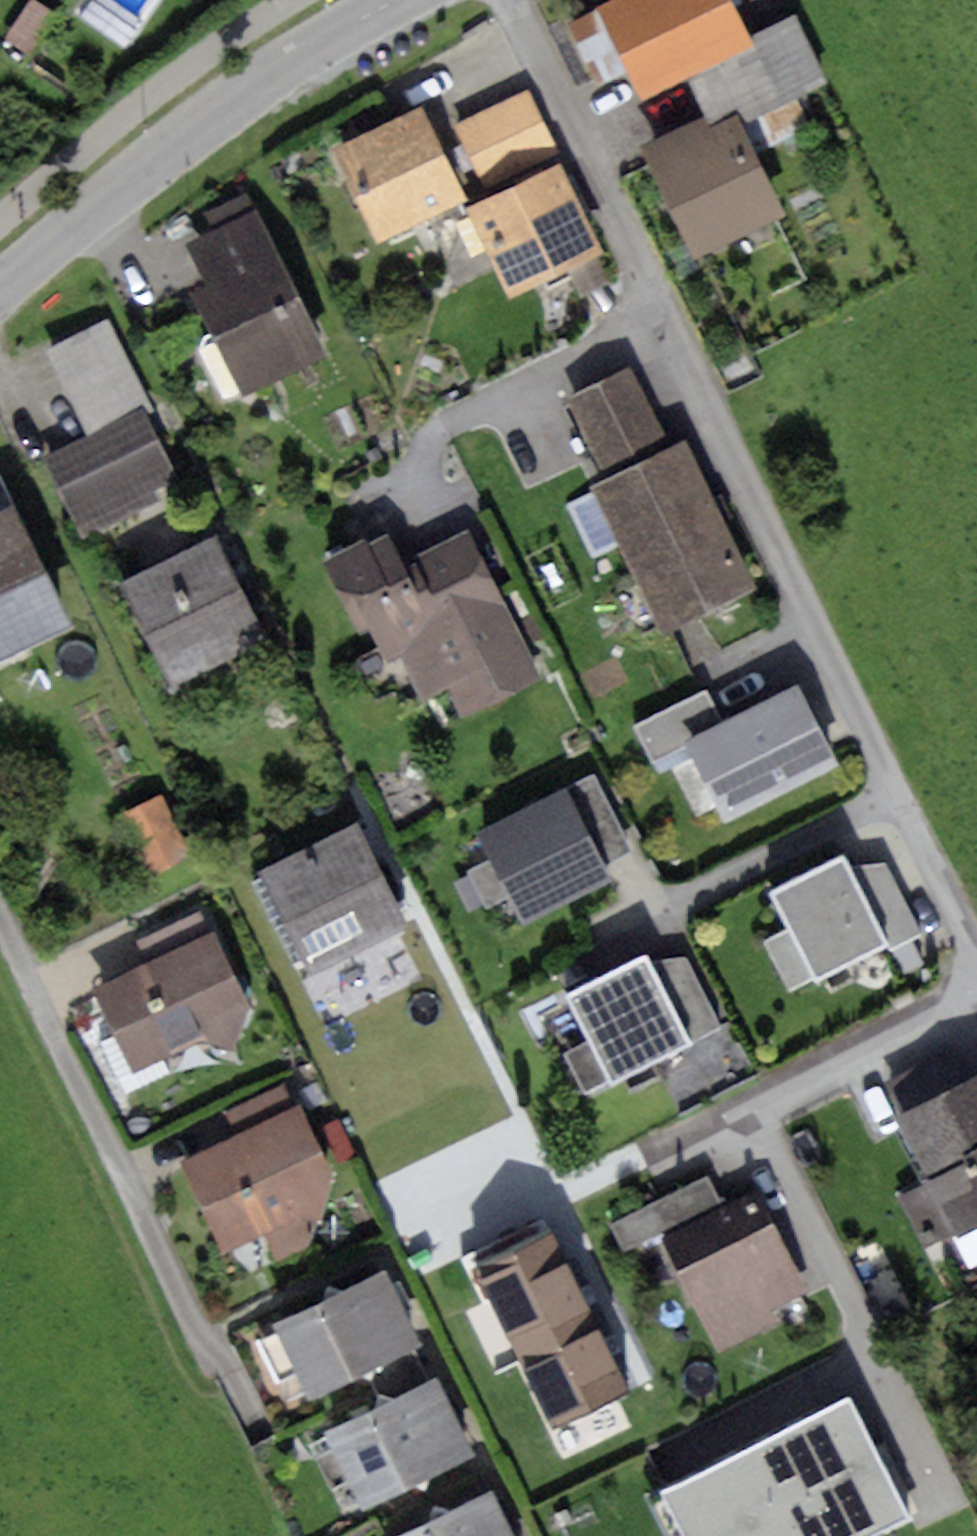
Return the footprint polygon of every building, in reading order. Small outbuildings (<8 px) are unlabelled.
[(29,62),(61,15),(38,0),(33,0),(3,44),(29,62)] [(564,22),(594,86),(629,70),(642,97),(687,76),(705,115),(711,128),(737,116),(826,73),(796,11),(751,33),(735,0),(611,0),(564,22)] [(529,90),(453,125),(483,188),(558,153),(529,90)] [(420,111),(333,152),(376,244),(464,203),(420,111)] [(705,115),(641,146),(696,261),(786,218),(737,116),(711,128),(705,115)] [(560,164),(468,209),(449,271),(456,285),(493,267),(510,300),(604,254),(560,164)] [(213,237),(263,215),(251,190),(202,213),(213,237)] [(208,285),(194,291),(241,398),(327,360),(263,215),(213,237),(191,247),(208,285)] [(110,321),(47,353),(87,434),(141,407),(150,403),(110,321)] [(605,480),(672,448),(632,366),(566,398),(605,480)] [(87,434),(39,458),(78,537),(161,496),(154,483),(174,474),(141,407),(87,434)] [(605,480),(591,487),(661,632),(756,586),(685,441),(672,448),(605,480)] [(15,504),(0,473),(0,511),(15,504)] [(71,631),(15,504),(0,511),(0,663),(71,631)] [(390,532),(324,564),(359,634),(369,629),(385,660),(403,651),(426,698),(448,687),(463,718),(542,679),(469,529),(404,560),(390,532)] [(217,540),(119,585),(168,691),(266,646),(217,540)] [(704,697),(639,728),(662,777),(699,760),(726,817),(827,769),(793,696),(719,730),(704,697)] [(594,777),(568,790),(604,863),(629,851),(594,777)] [(568,790),(474,837),(522,933),(616,886),(604,863),(568,790)] [(166,799),(124,819),(153,879),(195,860),(166,799)] [(357,826),(261,873),(312,976),(408,929),(357,826)] [(845,856),(774,891),(818,980),(889,944),(851,867),(845,856)] [(886,863),(851,867),(889,944),(919,929),(886,863)] [(148,962),(215,930),(204,907),(137,939),(148,962)] [(148,962),(95,986),(134,1071),(204,1038),(234,1049),(251,1006),(215,930),(148,962)] [(646,957),(566,998),(609,1082),(689,1040),(648,963),(646,957)] [(686,958),(648,963),(689,1040),(720,1024),(686,958)] [(895,1113),(927,1180),(895,1195),(920,1248),(976,1222),(976,1076),(895,1113)] [(237,1136),(302,1104),(290,1079),(224,1110),(237,1136)] [(237,1136),(181,1162),(222,1253),(266,1235),(277,1260),(307,1248),(334,1175),(302,1104),(237,1136)] [(662,1233),(722,1205),(708,1175),(607,1224),(622,1253),(662,1233)] [(722,1205),(662,1233),(718,1352),(781,1323),(773,1306),(808,1290),(760,1187),(722,1205)] [(322,1301),(270,1325),(304,1398),(365,1370),(415,1346),(421,1344),(387,1271),(341,1292),(325,1286),(322,1301)] [(432,1382),(415,1346),(365,1370),(382,1406),(432,1382)] [(382,1406),(327,1432),(363,1508),(411,1486),(426,1492),(429,1477),(474,1456),(438,1379),(432,1382),(382,1406)] [(656,1490),(678,1535),(868,1535),(913,1514),(853,1393),(783,1428),(656,1490)] [(398,1535),(514,1535),(492,1491),(446,1513),(433,1507),(429,1521),(398,1535)]
